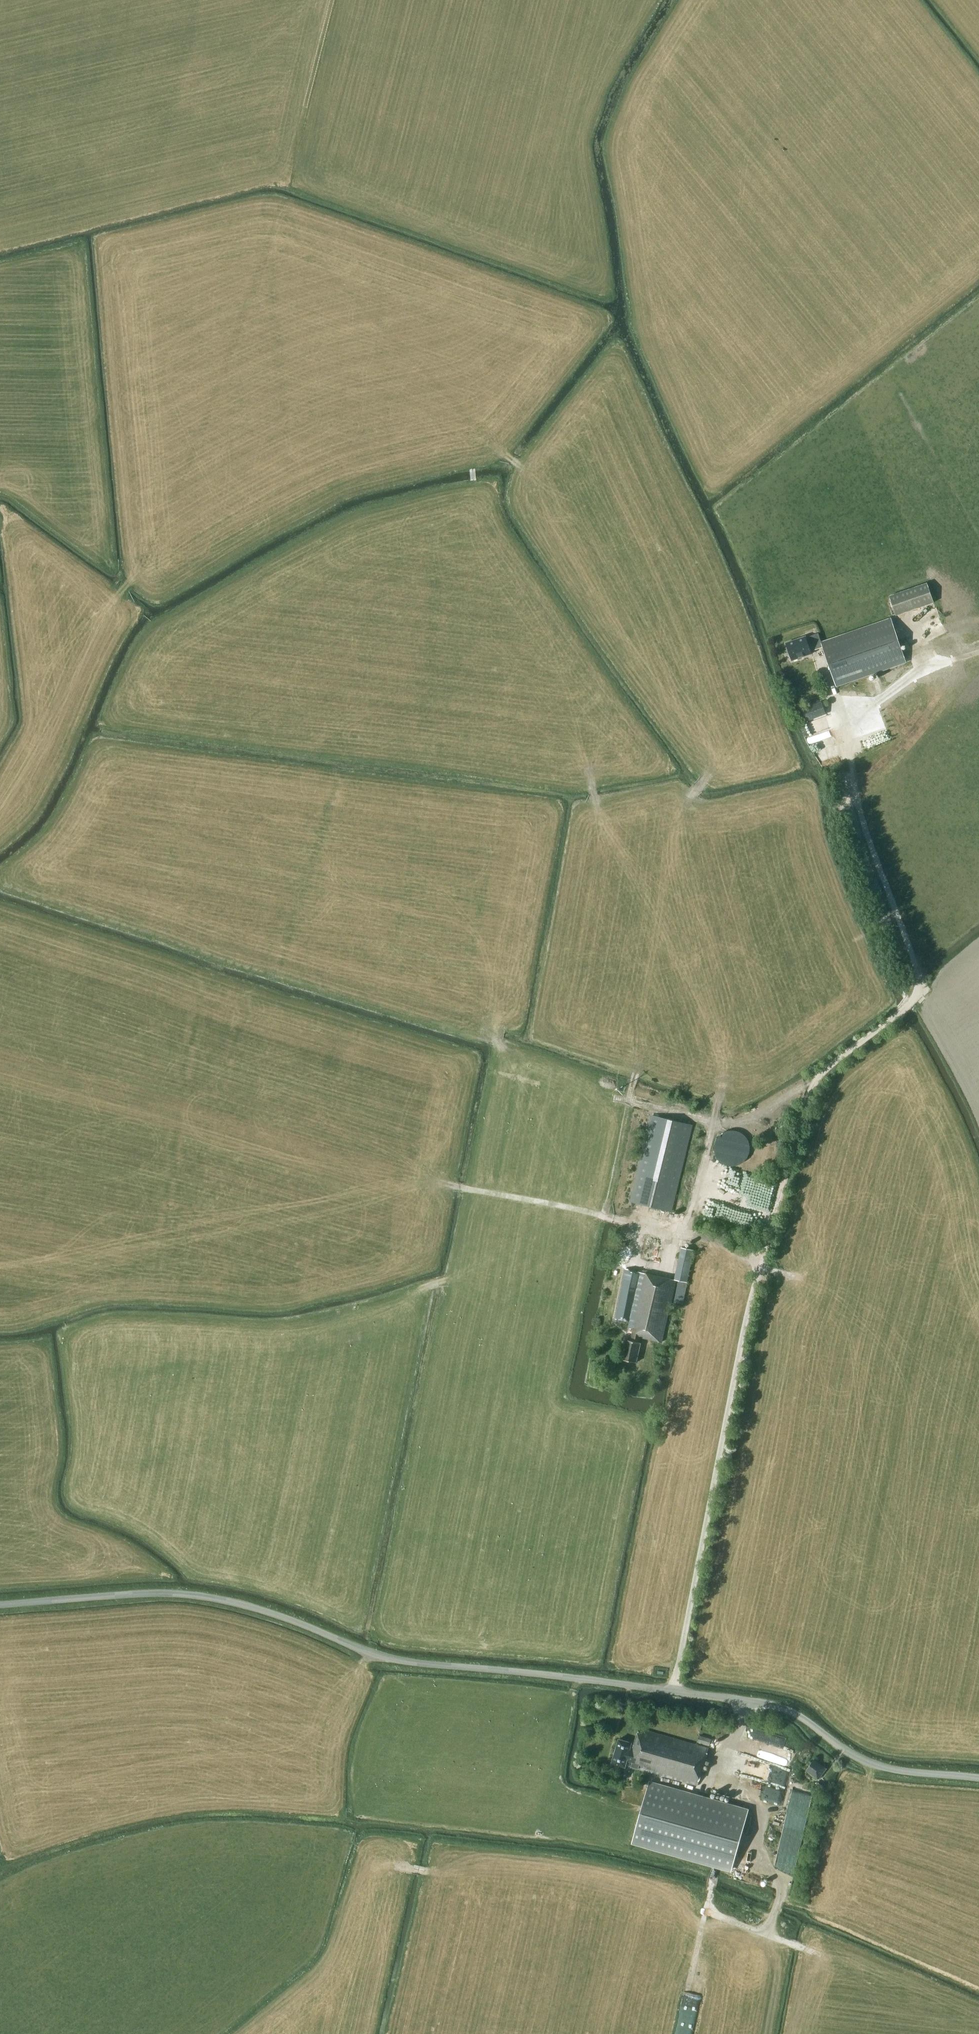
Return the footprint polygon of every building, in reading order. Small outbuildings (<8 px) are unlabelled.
[(927,583),(889,596),(896,615),(934,602),(927,583)] [(786,643),(792,660),(811,654),(810,651),(823,647),(836,686),(906,662),(890,618),(821,642),(818,633),(806,637),(805,636),(786,643)] [(806,733),(832,727),(830,718),(804,724),(806,733)] [(630,1202),(671,1211),(692,1125),(651,1115),(630,1202)] [(726,1129),(718,1155),(744,1162),(752,1136),(726,1129)] [(682,1247),(674,1278),(687,1281),(695,1250),(682,1247)] [(673,1299),(677,1279),(626,1269),(616,1319),(630,1322),(628,1327),(633,1328),(630,1340),(625,1339),(621,1359),(636,1362),(640,1342),(639,1342),(640,1337),(662,1342),(671,1298),(673,1299)] [(639,1728),(634,1747),(630,1746),(632,1742),(619,1738),(612,1762),(626,1766),(628,1760),(632,1761),(631,1766),(697,1785),(708,1748),(639,1728)] [(699,1735),(697,1742),(709,1745),(711,1739),(699,1735)] [(748,1736),(746,1744),(769,1751),(771,1743),(748,1736)] [(740,1754),(736,1770),(780,1783),(785,1767),(740,1754)] [(819,1779),(827,1769),(815,1759),(807,1770),(819,1779)] [(820,1779),(816,1785),(823,1790),(827,1784),(820,1779)] [(747,1810),(649,1782),(642,1804),(644,1804),(634,1842),(730,1869),(747,1810)] [(786,1790),(782,1789),(782,1791),(774,1789),(773,1793),(774,1793),(773,1799),(783,1802),(786,1790)]
